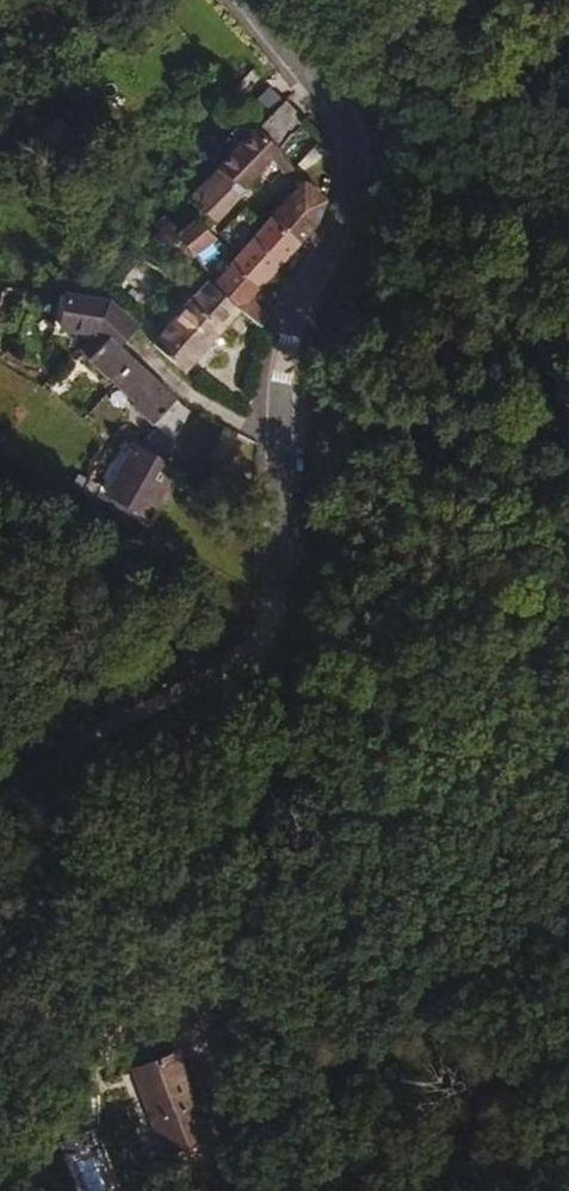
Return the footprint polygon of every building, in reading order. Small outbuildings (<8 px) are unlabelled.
[(144,34),(153,43),(170,25),(162,16),(144,34)] [(205,207),(209,212),(214,220),(191,241),(185,234),(169,249),(161,241),(153,249),(160,257),(149,267),(174,295),(198,278),(218,260),(212,252),(286,179),(293,172),(322,143),(302,119),(205,207)] [(19,172),(31,186),(41,178),(29,164),(19,172)] [(306,185),(293,172),(286,179),(295,188),(302,197),(309,191),(306,185)] [(130,372),(172,413),(184,401),(182,397),(237,344),(254,363),(276,341),(261,324),(322,269),(341,242),(318,220),(291,233),(206,317),(201,312),(130,372)] [(77,314),(56,304),(47,316),(62,331),(77,314)] [(114,354),(86,326),(71,357),(88,375),(114,354)] [(92,405),(108,418),(105,427),(120,439),(107,454),(121,467),(130,454),(152,427),(106,390),(88,375),(73,390),(92,405)] [(152,427),(130,454),(137,460),(158,432),(152,427)] [(121,481),(99,468),(73,510),(93,522),(121,481)] [(220,499),(183,476),(165,504),(186,517),(188,514),(205,524),(220,499)] [(135,1076),(171,1160),(215,1141),(178,1057),(135,1076)]
